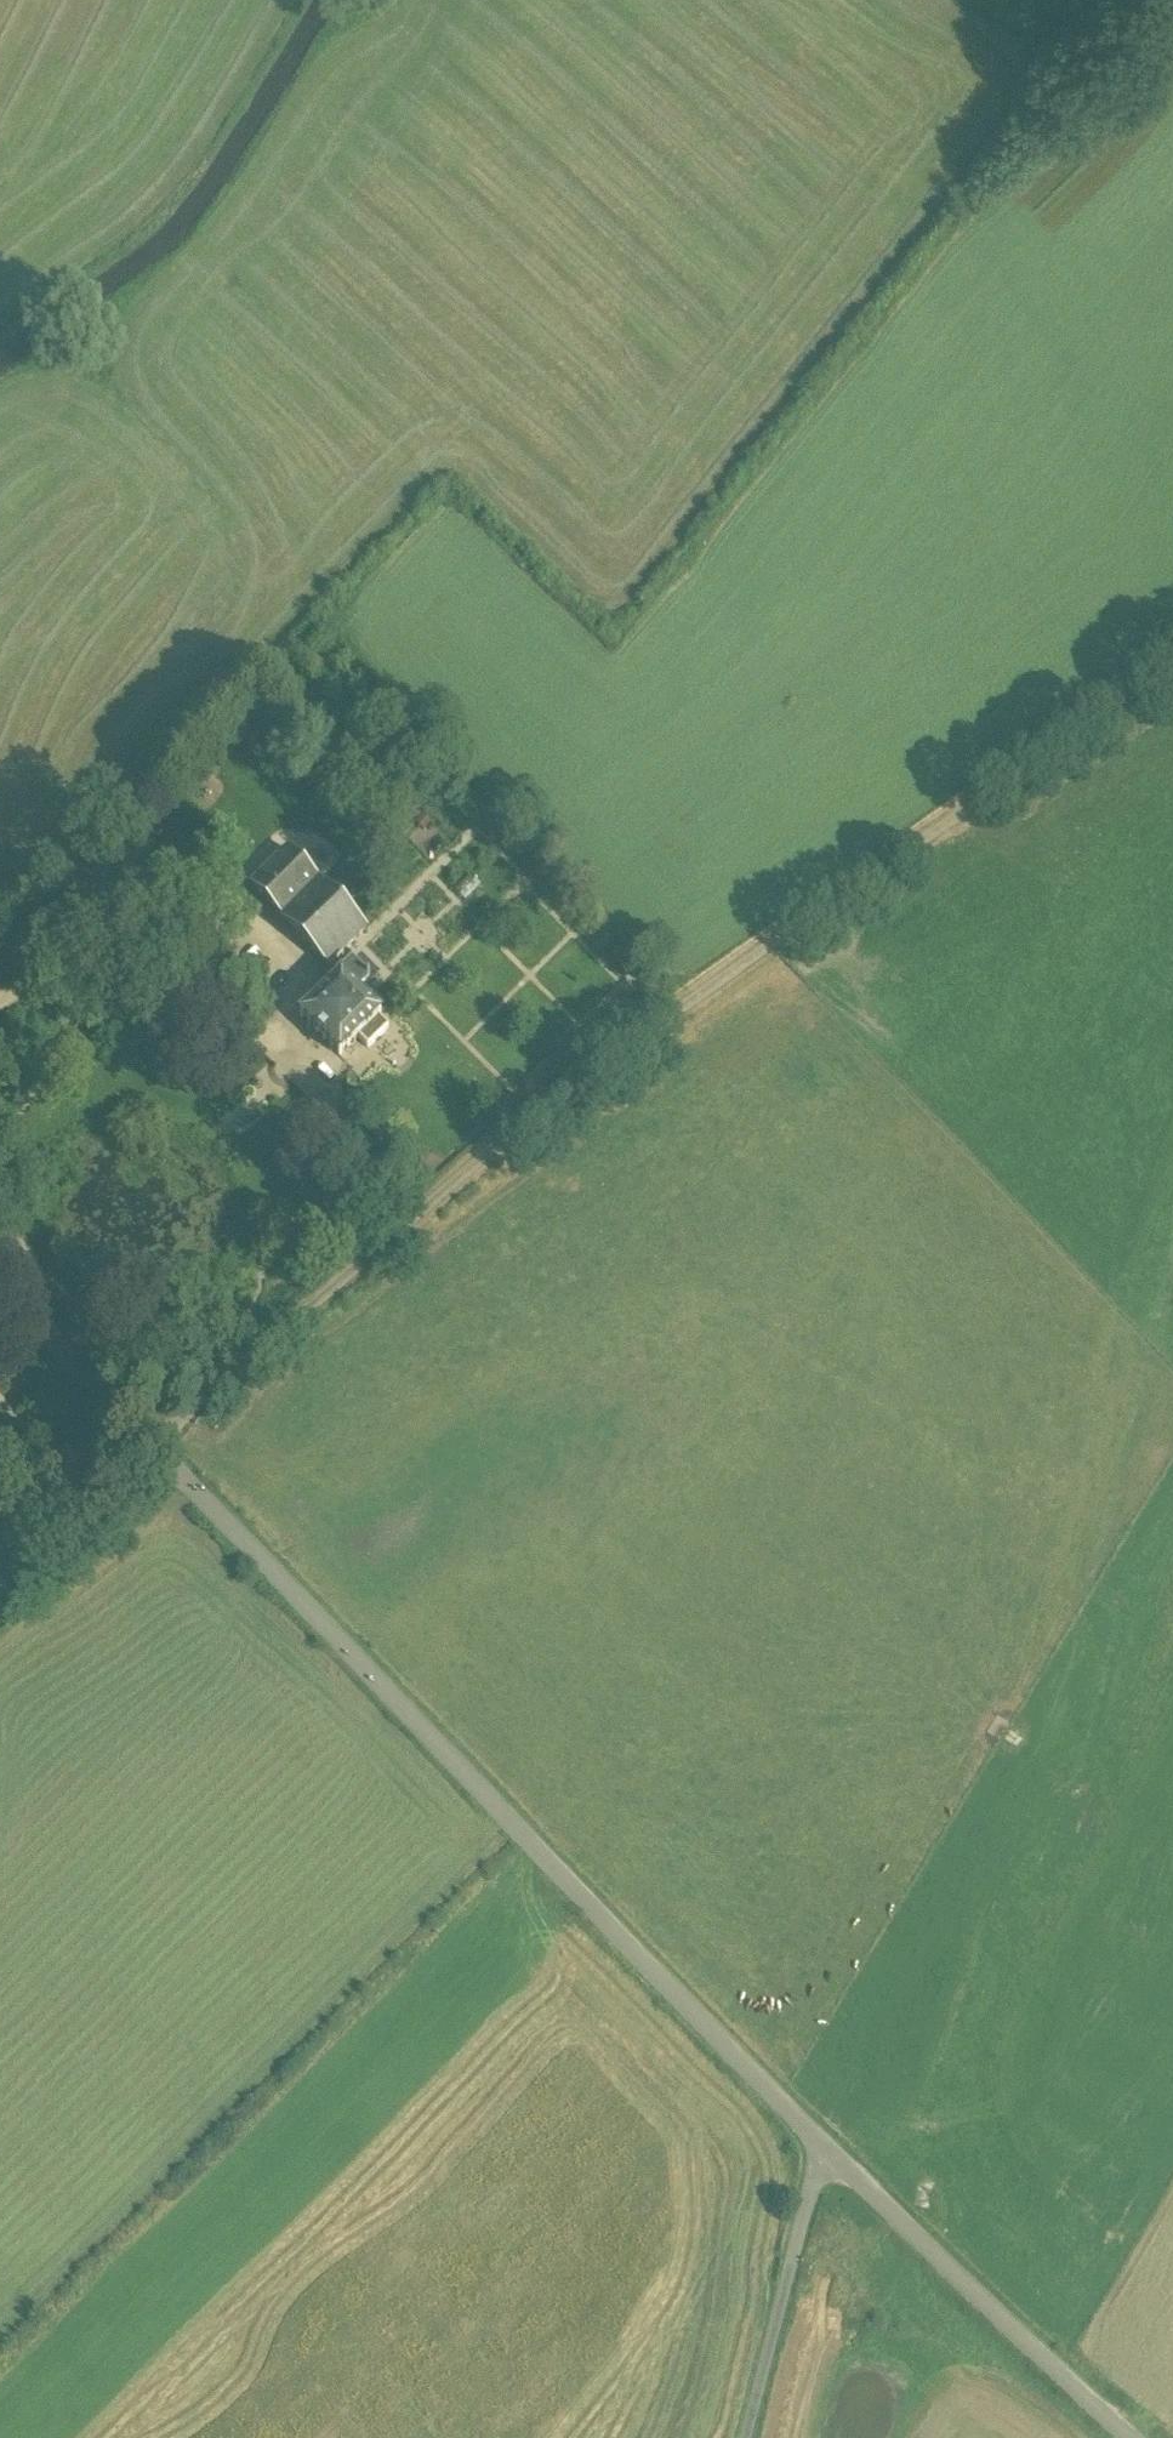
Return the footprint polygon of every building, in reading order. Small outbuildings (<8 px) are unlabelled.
[(425,831),(431,823),(423,817),(417,824),(425,831)] [(287,848),(251,884),(281,915),(279,917),(328,966),(366,928),(287,848)] [(515,919),(515,904),(499,903),(499,919),(515,919)] [(318,998),(299,1016),(339,1056),(358,1038),(367,1047),(387,1027),(378,1018),(380,1016),(373,1008),(378,1003),(366,991),(380,977),(362,959),(353,969),(352,968),(343,976),(341,975),(318,998)]
